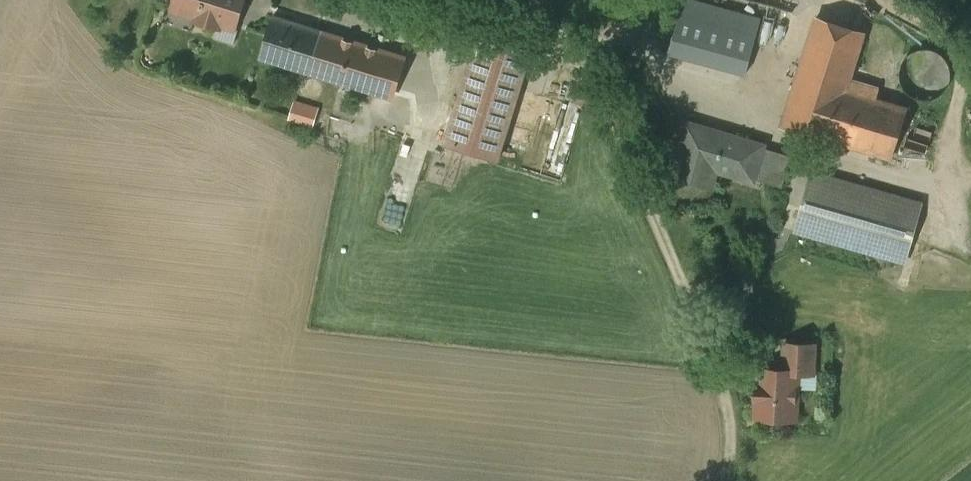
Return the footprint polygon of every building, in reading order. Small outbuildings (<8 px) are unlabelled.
[(175,1),(173,8),(197,16),(196,20),(220,27),(221,23),(235,27),(244,0),(175,0),(175,1)] [(689,0),(683,0),(669,53),(746,74),(761,20),(689,0)] [(816,19),(798,76),(797,78),(798,78),(783,124),(782,124),(782,126),(784,127),(828,141),(830,142),(830,140),(831,138),(850,78),(864,34),(865,33),(863,32),(831,22),(835,9),(821,4),(817,17),(816,19)] [(324,32),(273,16),(261,57),(311,72),(324,32)] [(480,30),(445,144),(498,161),(533,46),(480,30)] [(404,56),(324,32),(311,72),(363,88),(384,94),(392,97),(404,56)] [(901,65),(899,75),(901,84),(907,93),(915,98),(924,100),(935,99),(944,93),(950,84),(953,74),(950,63),(944,54),(935,49),(924,47),(914,50),(906,56),(901,65)] [(879,86),(850,78),(831,138),(892,157),(907,109),(876,99),(880,87),(879,86)] [(319,108),(295,101),(290,118),(314,125),(319,108)] [(763,145),(687,123),(671,175),(695,182),(698,172),(714,177),(716,169),(753,180),(754,178),(763,147),(763,145)] [(792,156),(763,147),(754,178),(783,187),(792,156)] [(922,202),(812,171),(795,231),(905,262),(911,240),(922,202)] [(815,345),(785,343),(783,370),(783,372),(797,372),(813,373),(815,345)] [(783,370),(760,369),(760,384),(757,384),(756,400),(759,400),(758,417),(794,419),(797,372),(783,372),(783,370)]
